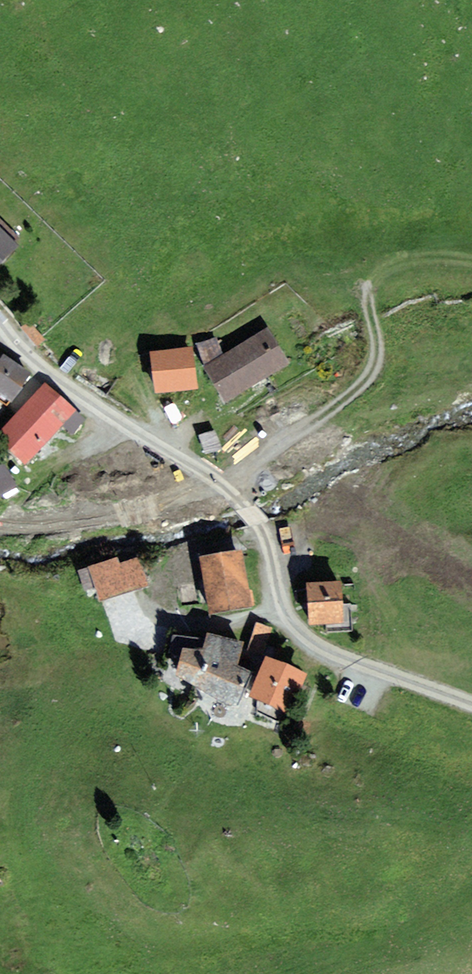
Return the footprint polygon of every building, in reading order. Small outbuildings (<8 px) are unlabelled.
[(0,223),(0,283),(30,254),(0,223)] [(48,340),(32,321),(20,331),(36,350),(48,340)] [(222,339),(206,350),(242,403),(299,366),(278,334),(237,361),(222,339)] [(205,354),(163,360),(167,399),(210,394),(205,354)] [(5,361),(0,368),(0,397),(14,407),(32,380),(5,361)] [(19,428),(11,447),(37,471),(86,416),(55,388),(19,428)] [(221,442),(210,422),(198,429),(209,449),(221,442)] [(0,467),(0,506),(20,491),(1,466),(0,467)] [(253,559),(210,563),(216,622),(259,618),(253,559)] [(125,563),(96,573),(108,607),(156,590),(147,565),(128,571),(125,563)] [(352,588),(318,590),(320,630),(354,628),(352,588)] [(212,655),(180,642),(163,683),(189,694),(191,687),(247,710),(258,681),(242,675),(249,655),(217,642),(212,655)] [(319,682),(276,663),(258,703),(300,722),(319,682)]
